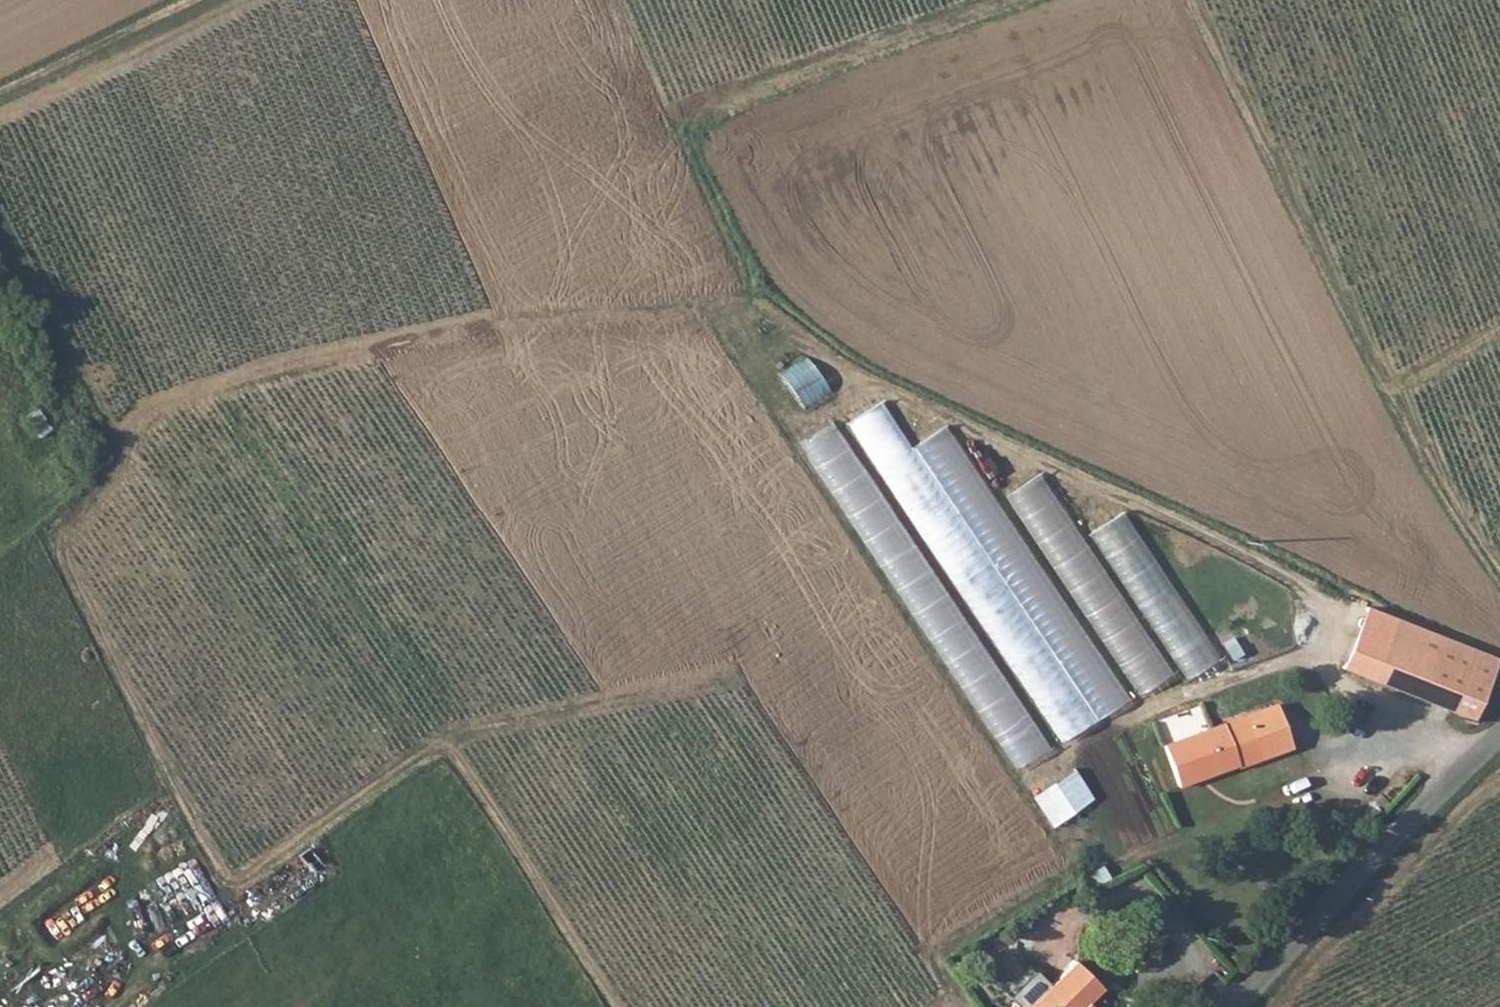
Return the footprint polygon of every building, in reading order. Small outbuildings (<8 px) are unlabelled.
[(786,374),(808,408),(834,391),(812,357),(786,374)] [(1038,569),(954,424),(914,447),(888,401),(854,421),(883,470),(906,456),(915,470),(935,458),(977,530),(966,536),(958,522),(933,537),(964,591),(990,576),(999,591),(1021,578),(1021,579),(1038,569)] [(1011,495),(1071,587),(1105,565),(1045,473),(1011,495)] [(1222,660),(1191,611),(1161,630),(1192,679),(1222,660)] [(1159,638),(1137,645),(1141,657),(1128,662),(1138,690),(1172,678),(1159,638)] [(1036,688),(1068,739),(1132,699),(1101,651),(1088,659),(1091,664),(1078,672),(1073,664),(1036,688)] [(1469,718),(1484,679),(1435,660),(1420,699),(1469,718)] [(998,680),(1006,697),(986,707),(1017,769),(1051,752),(1011,673),(998,680)] [(1268,705),(1157,745),(1172,785),(1228,765),(1229,767),(1283,748),(1268,705)] [(1056,827),(1098,799),(1078,767),(1035,794),(1056,827)] [(1027,1006),(1094,1006),(1101,1001),(1074,970),(1027,1006)]
